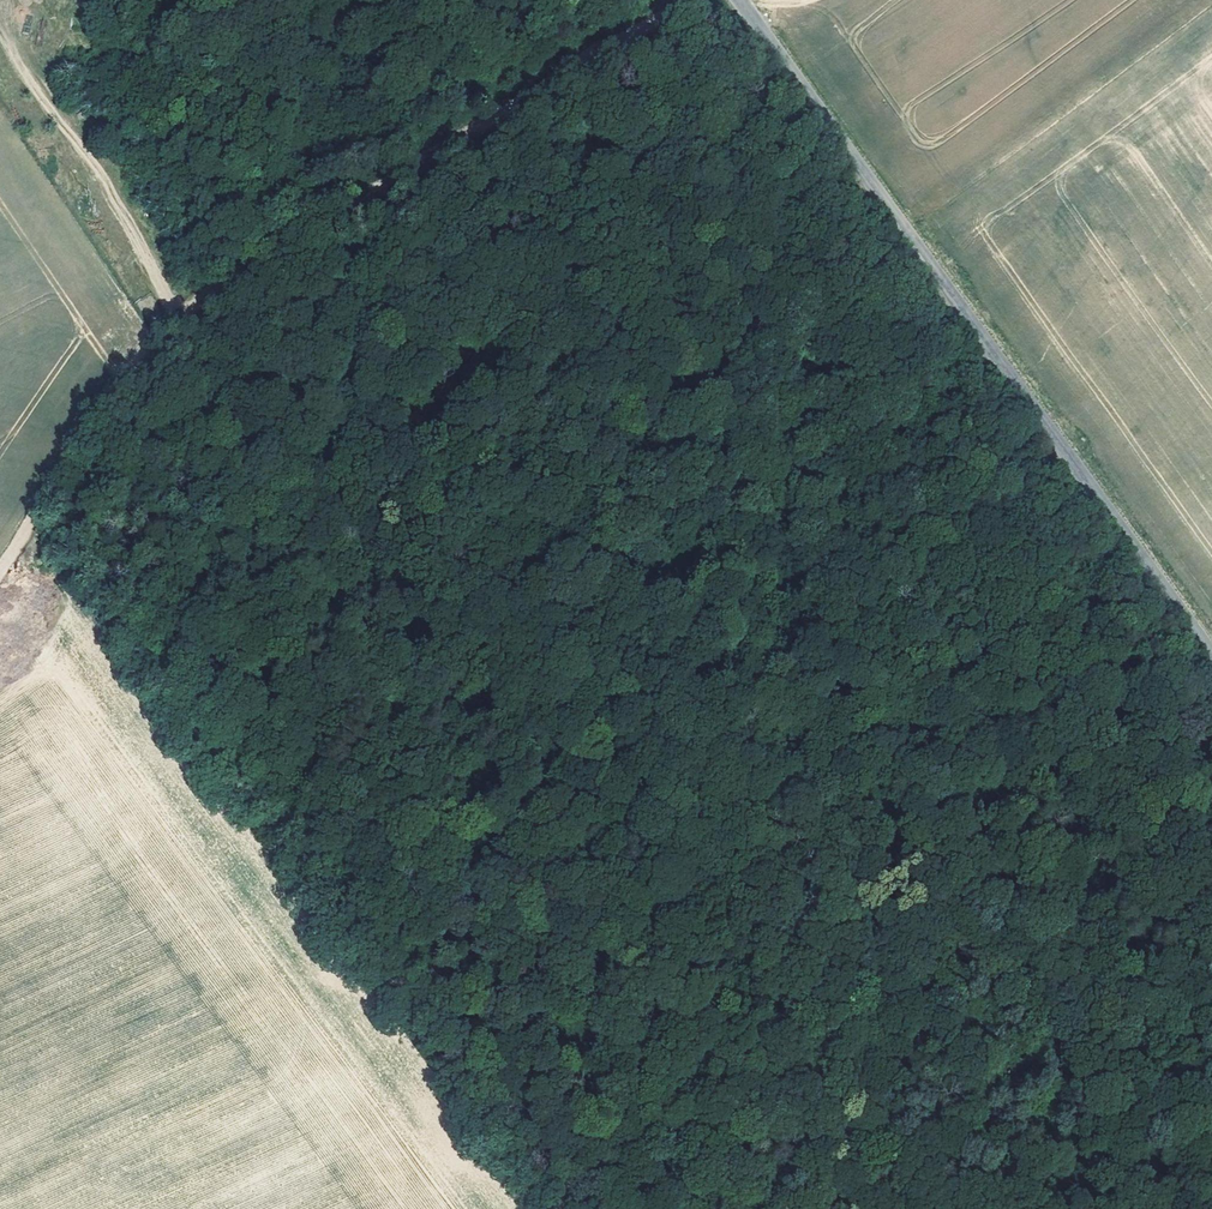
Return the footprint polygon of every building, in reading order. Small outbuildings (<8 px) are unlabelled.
[(921,227),(929,238),(938,232),(929,221),(921,227)]
